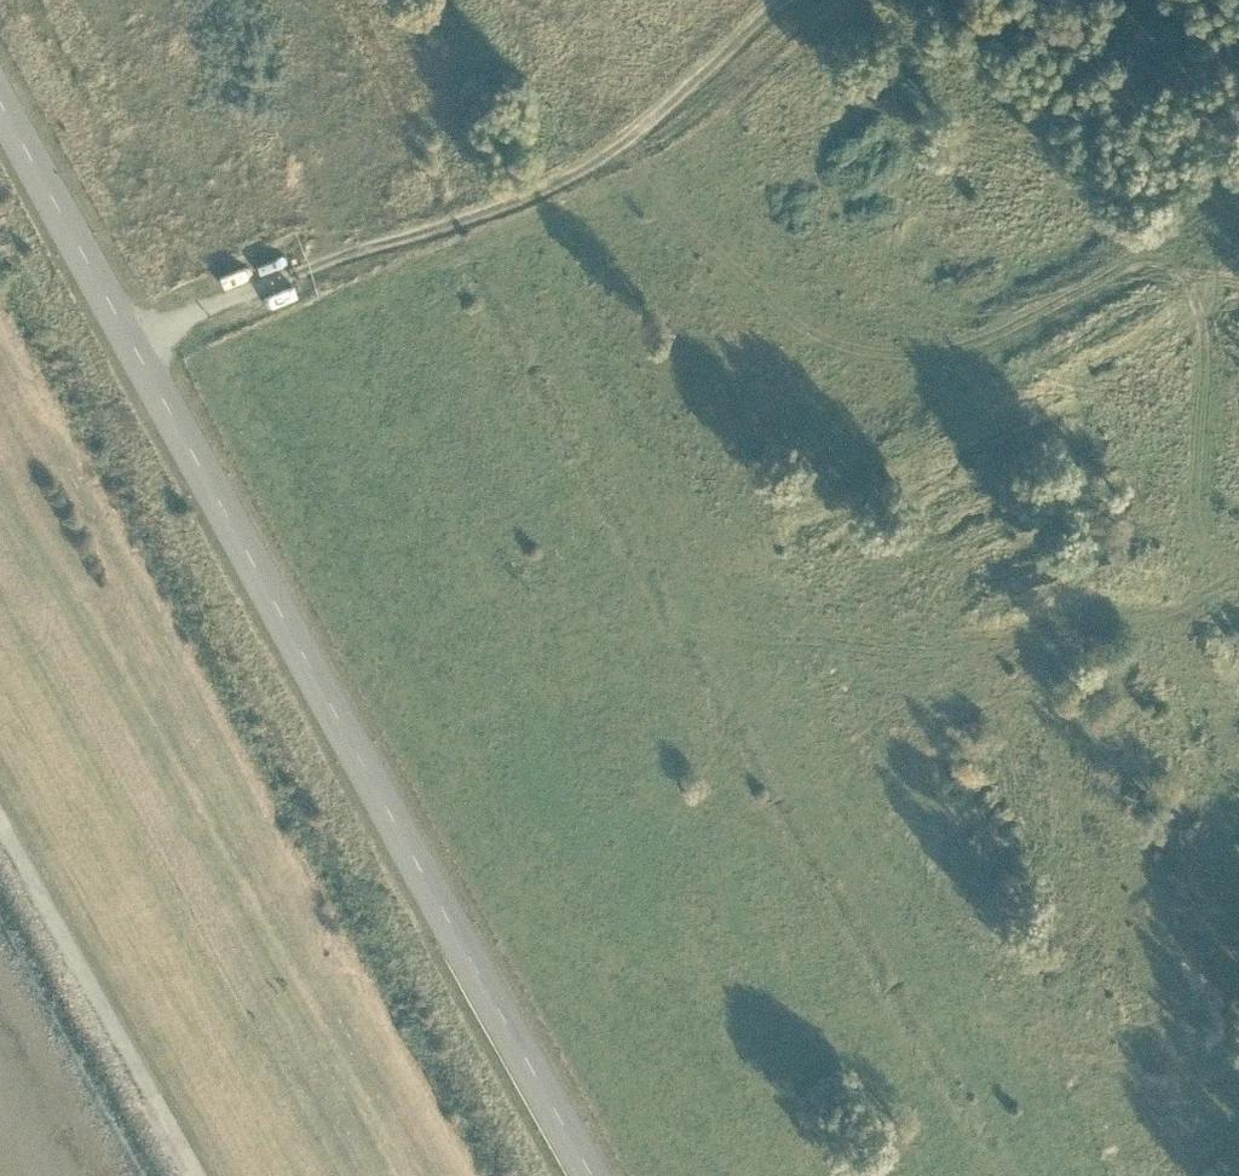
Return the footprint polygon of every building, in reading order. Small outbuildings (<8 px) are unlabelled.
[(318,248),(346,239),(343,231),(315,240),(318,248)]
